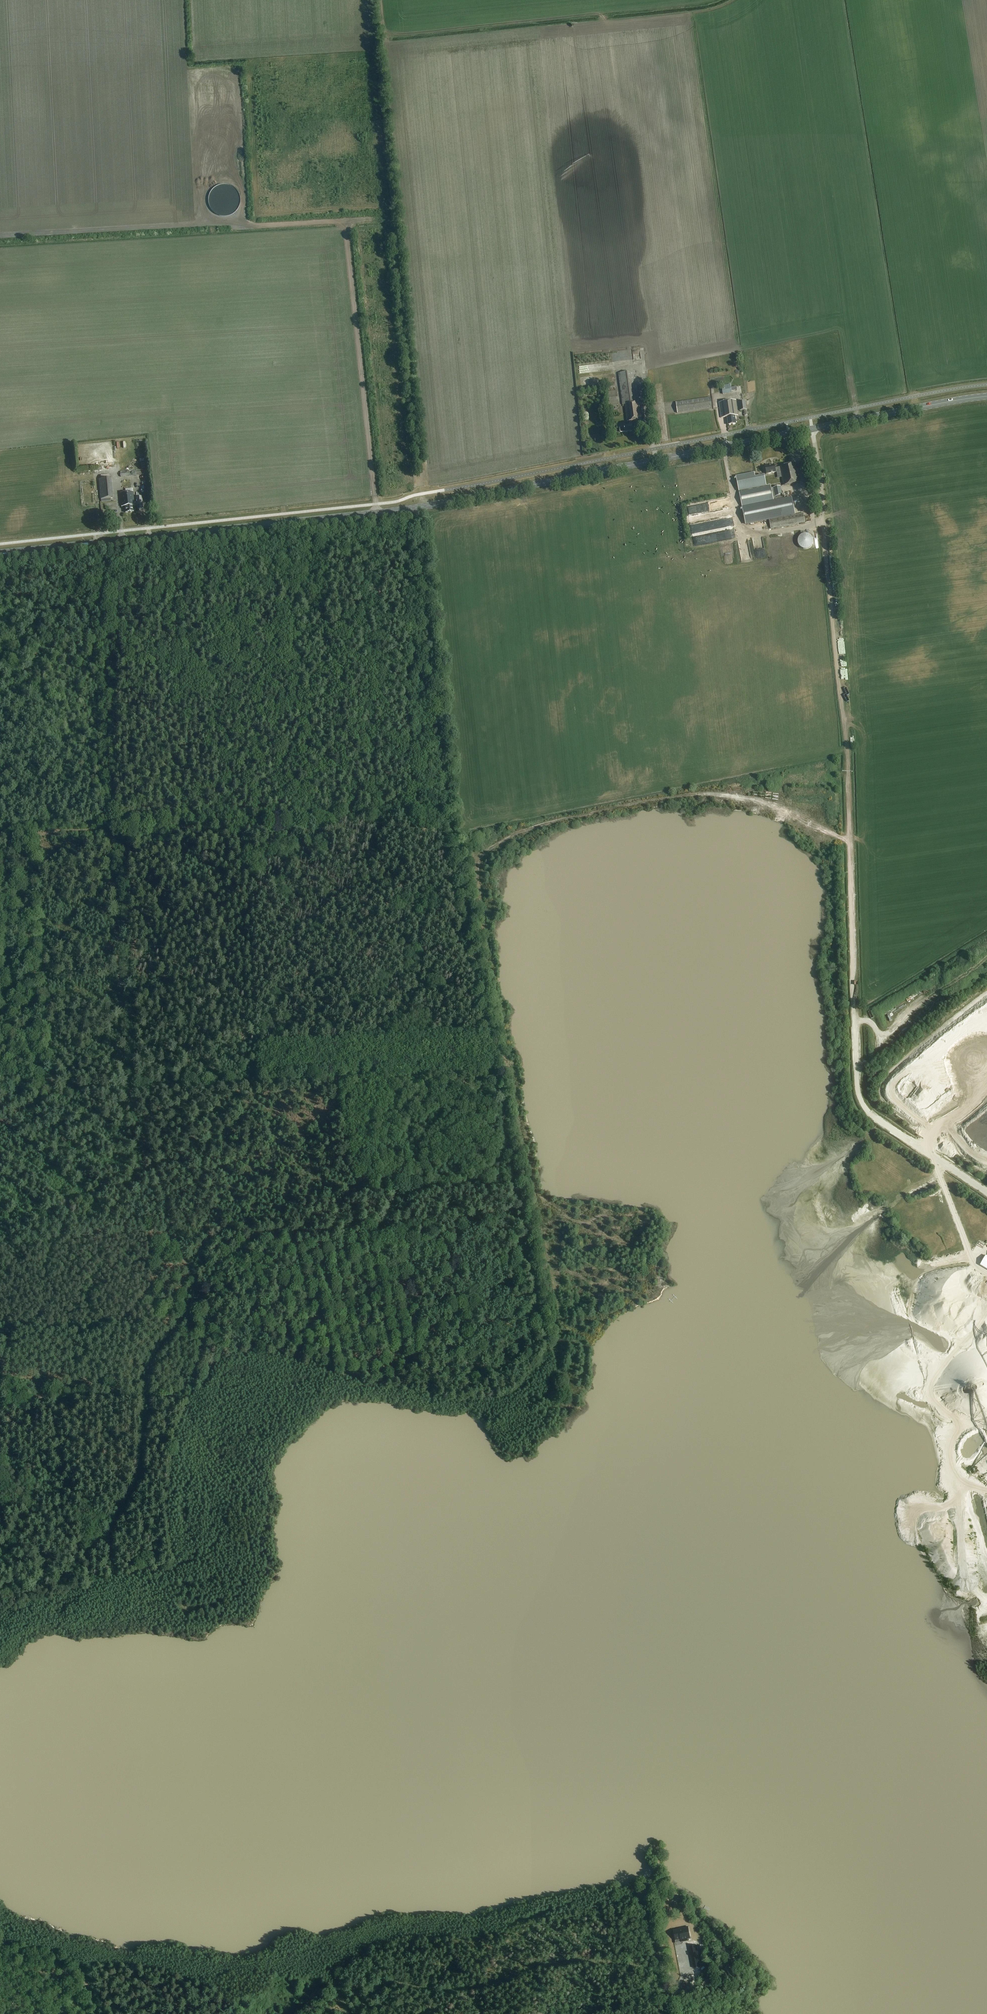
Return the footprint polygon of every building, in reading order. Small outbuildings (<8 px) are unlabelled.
[(640,402),(635,371),(618,373),(623,405),(624,405),(627,426),(619,427),(619,428),(619,432),(620,433),(624,432),(632,431),(632,425),(631,425),(631,421),(641,420),(639,402),(640,402)] [(722,386),(723,394),(732,393),(731,384),(722,386)] [(607,392),(609,406),(619,405),(617,391),(607,392)] [(710,397),(676,402),(677,413),(712,408),(710,397)] [(727,417),(728,425),(736,424),(735,416),(738,415),(736,400),(719,402),(721,417),(727,417)] [(739,401),(740,410),(747,409),(746,401),(739,401)] [(800,462),(804,482),(811,480),(807,461),(800,462)] [(778,478),(782,477),(784,485),(799,482),(796,463),(780,466),(775,467),(774,464),(765,466),(766,474),(776,472),(777,472),(778,478)] [(139,470),(120,472),(121,477),(148,475),(147,468),(139,469),(139,470)] [(769,520),(771,529),(805,522),(803,513),(795,515),(792,498),(783,500),(780,486),(771,488),(770,485),(766,486),(765,477),(755,479),(754,473),(736,477),(746,524),(769,520)] [(101,502),(105,502),(111,501),(111,498),(113,498),(111,478),(99,479),(101,502)] [(137,505),(137,506),(137,510),(143,510),(142,497),(136,498),(137,503),(134,503),(133,493),(120,494),(122,507),(125,507),(125,513),(134,513),(133,506),(137,505)] [(722,524),(690,530),(691,536),(726,530),(725,527),(723,527),(722,524)] [(736,534),(692,543),(694,550),(737,540),(736,534)] [(969,1467),(958,1464),(956,1469),(967,1472),(969,1467)] [(979,1473),(986,1472),(986,1464),(986,1468),(981,1468),(978,1468),(979,1473)] [(679,1929),(673,1930),(675,1940),(680,1939),(681,1941),(690,1939),(688,1927),(683,1928),(683,1930),(679,1931),(679,1929)] [(696,1945),(690,1947),(694,1968),(700,1967),(700,1966),(696,1945)] [(730,1968),(727,1971),(732,1979),(735,1977),(730,1968)]
